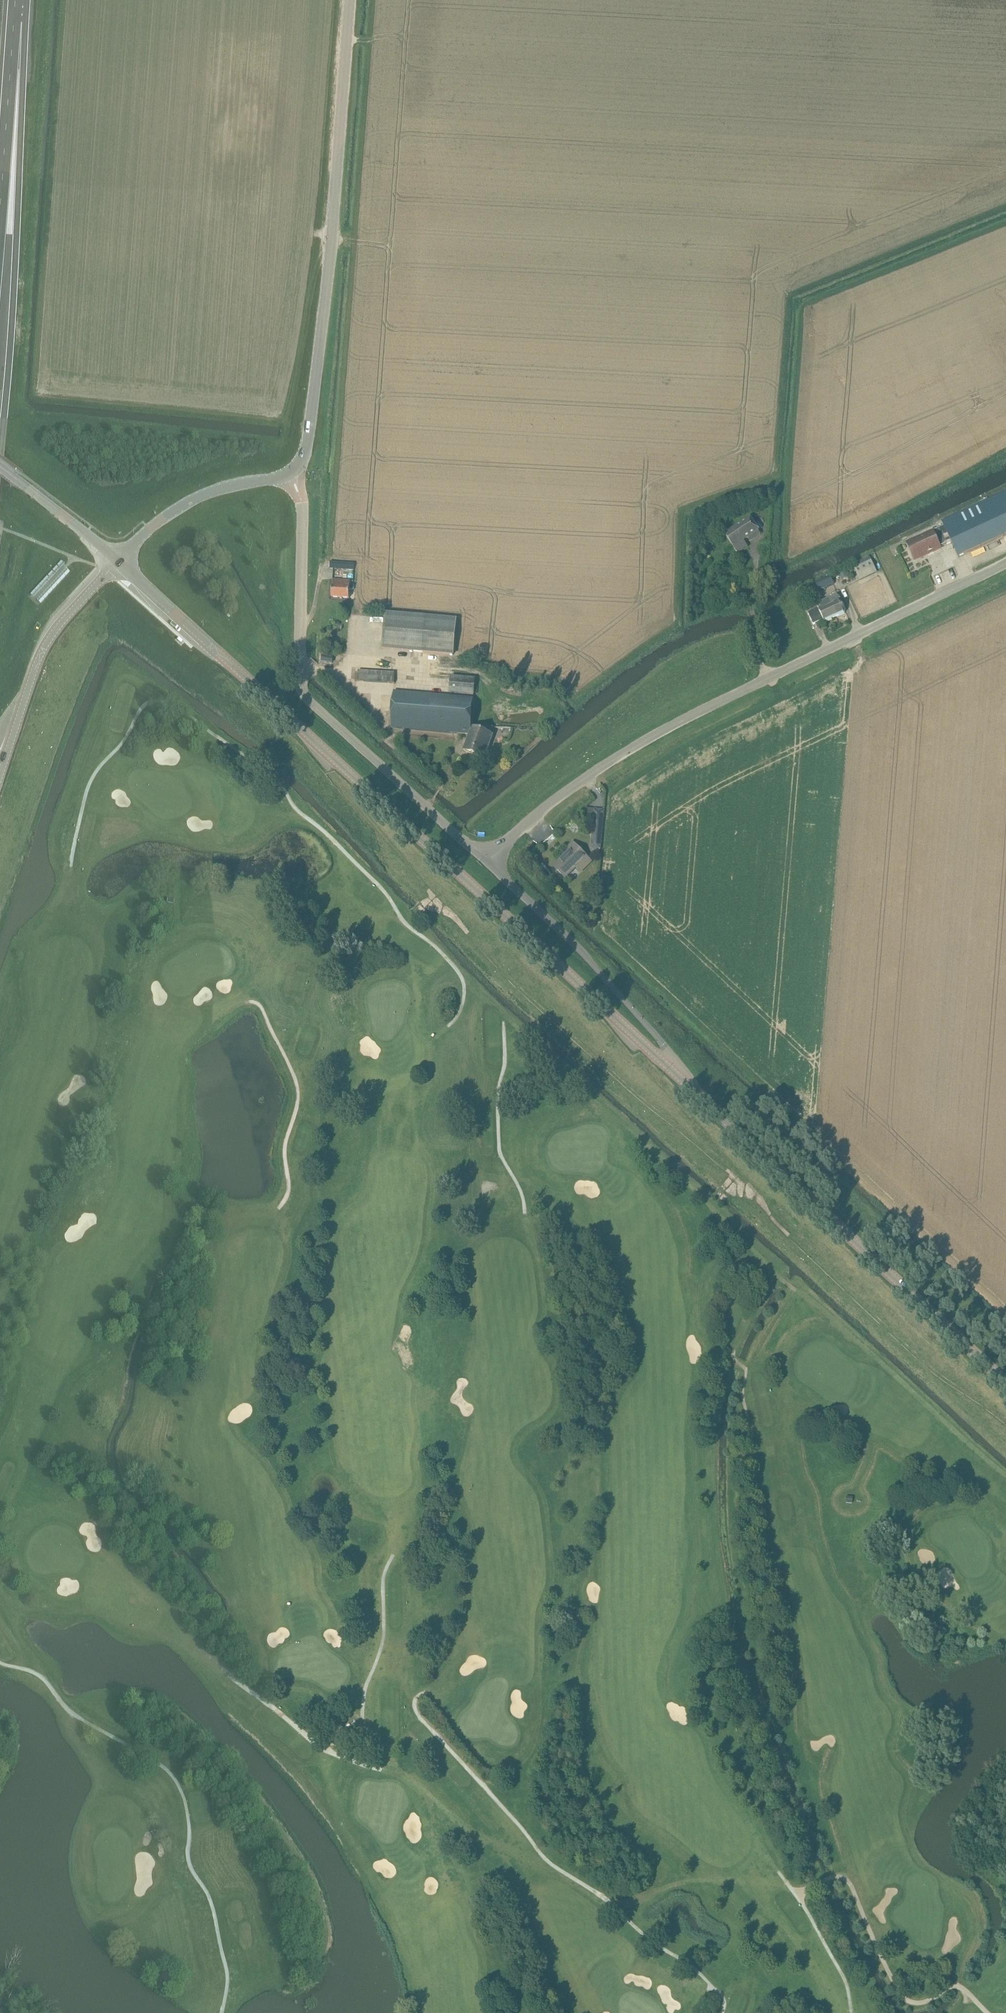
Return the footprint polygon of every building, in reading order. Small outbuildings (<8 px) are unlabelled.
[(943,523),(960,558),(994,542),(997,546),(1005,542),(1005,493),(943,523)] [(725,535),(738,554),(747,547),(743,542),(759,530),(750,518),(734,529),(725,535)] [(960,558),(943,523),(942,523),(944,527),(932,533),(932,532),(906,544),(914,561),(940,548),(951,542),(959,559),(960,558)] [(858,568),(854,569),(860,580),(877,572),(871,561),(869,557),(856,563),(858,568)] [(846,572),(839,575),(842,580),(850,576),(848,571),(846,572)] [(820,592),(835,585),(830,576),(815,583),(820,592)] [(332,598),(350,599),(350,590),(350,585),(351,582),(333,581),(332,598)] [(825,622),(845,612),(837,595),(819,604),(821,608),(819,609),(824,620),(825,622)] [(819,609),(808,614),(814,625),(824,620),(819,609)] [(386,614),(383,650),(453,656),(456,620),(386,614)] [(394,673),(359,671),(359,682),(394,684),(394,673)] [(450,693),(474,694),(475,679),(452,678),(450,693)] [(493,736),(490,734),(492,728),(482,724),(480,731),(473,727),(473,720),(474,696),(395,692),(392,728),(471,735),(465,752),(484,759),(493,736)] [(593,819),(590,850),(601,851),(604,810),(586,809),(585,819),(593,819)] [(566,878),(587,857),(573,843),(567,848),(569,850),(554,866),(566,878)] [(347,1721),(322,1734),(326,1740),(351,1729),(347,1721)]
